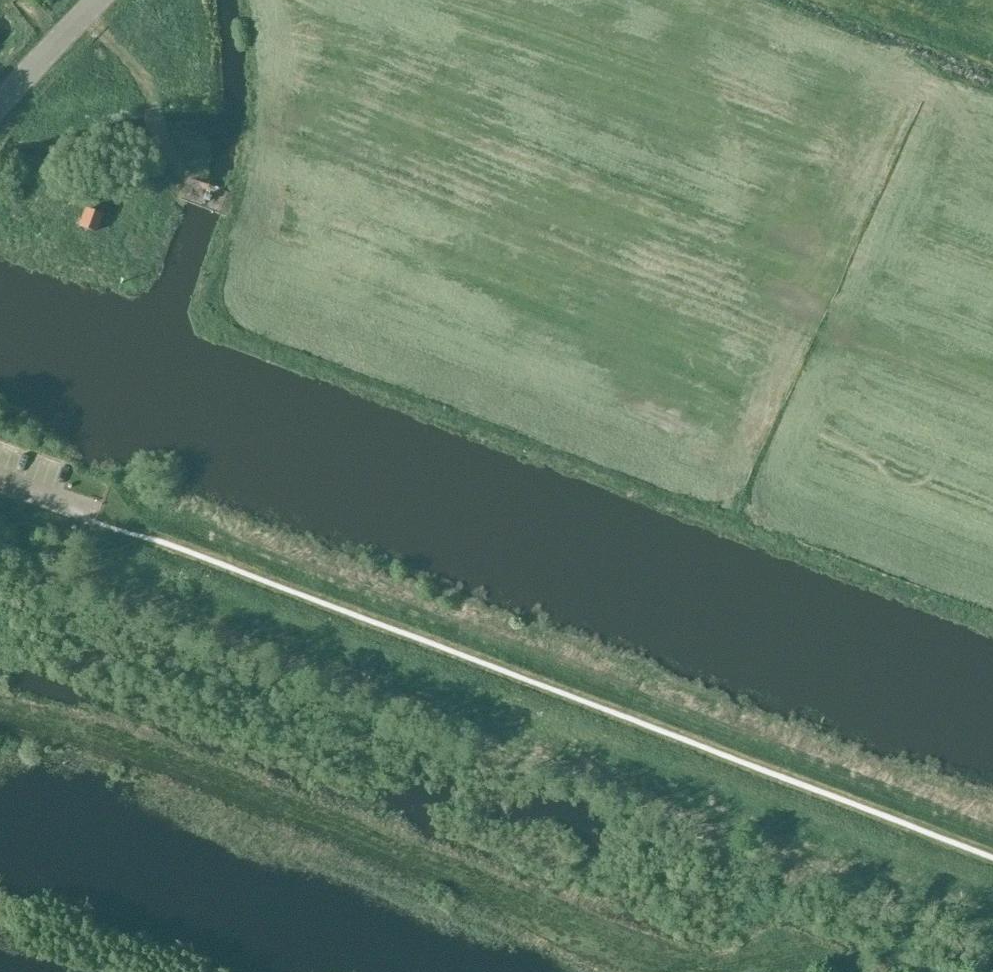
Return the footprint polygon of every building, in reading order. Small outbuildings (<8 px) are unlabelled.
[(86,210),(79,227),(95,233),(101,216),(86,210)]
